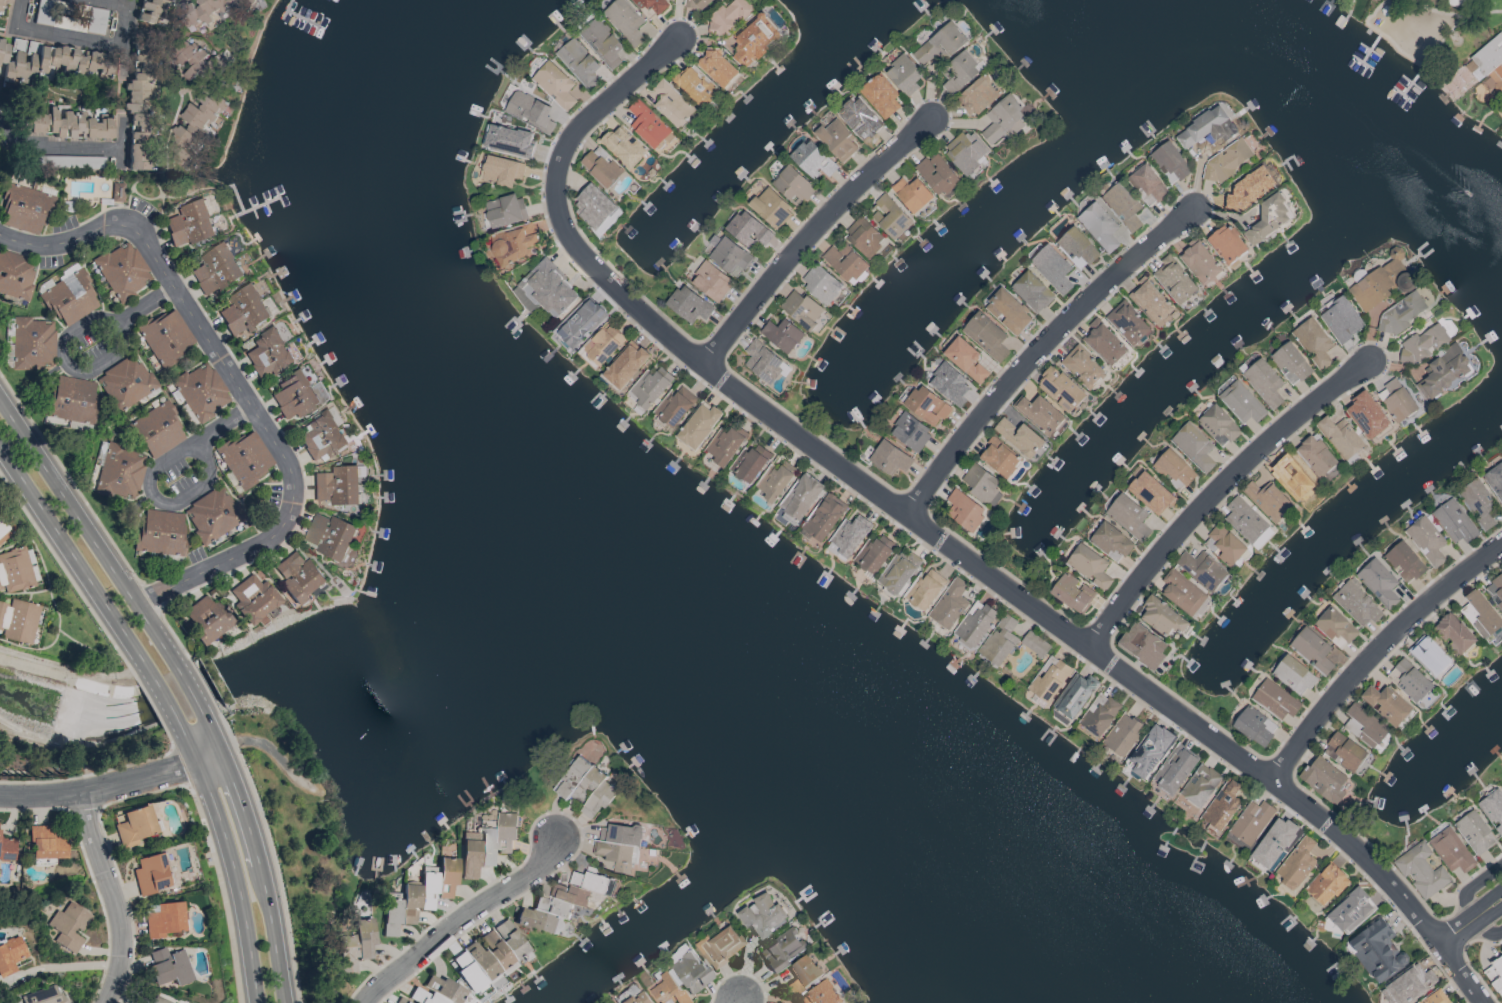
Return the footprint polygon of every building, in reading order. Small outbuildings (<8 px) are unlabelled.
[(10,0),(0,0),(0,11),(2,11),(2,3),(10,4),(10,0)] [(139,15),(148,17),(147,21),(156,23),(156,19),(161,20),(165,0),(142,0),(139,15)] [(262,0),(190,0),(203,25),(213,20),(212,18),(231,9),(236,19),(265,5),(262,0)] [(636,29),(646,21),(626,0),(617,0),(602,14),(635,48),(645,39),(636,29)] [(646,16),(652,10),(657,16),(670,4),(666,0),(632,0),(646,16)] [(696,4),(701,11),(715,0),(685,0),(691,8),(696,4)] [(732,54),(744,69),(783,37),(762,12),(734,36),(742,46),(732,54)] [(625,47),(599,19),(580,37),(612,70),(622,61),(617,55),(625,47)] [(936,55),(944,63),(969,40),(951,20),(912,55),(923,67),(936,55)] [(148,170),(151,80),(155,80),(156,31),(151,31),(151,39),(132,38),(129,116),(130,116),(128,170),(148,170)] [(1501,31),(1436,85),(1451,103),(1484,76),(1486,76),(1487,89),(1491,95),(1485,95),(1485,104),(1490,104),(1496,98),(1501,105),(1498,107),(1498,118),(1501,118),(1501,32),(1501,31)] [(601,67),(573,37),(555,53),(588,91),(599,81),(593,74),(601,67)] [(42,45),(37,42),(26,41),(26,40),(14,39),(11,61),(7,61),(9,44),(0,39),(0,77),(4,77),(3,80),(8,82),(29,85),(36,72),(45,73),(47,68),(52,71),(61,72),(64,73),(108,79),(111,54),(42,45)] [(230,68),(218,53),(208,62),(204,57),(205,57),(191,40),(171,57),(190,80),(197,74),(207,86),(230,68)] [(712,47),(697,63),(724,89),(740,73),(712,47)] [(944,85),(952,95),(982,71),(965,49),(948,63),(957,74),(944,85)] [(885,71),(907,98),(919,87),(915,82),(923,76),(905,54),(885,71)] [(564,113),(576,101),(567,92),(574,85),(550,60),(531,78),(564,113)] [(721,89),(690,63),(673,82),(704,109),(721,89)] [(859,90),(885,120),(898,109),(892,102),(900,95),(879,72),(859,90)] [(1003,92),(985,72),(956,99),(974,118),(1003,92)] [(653,106),(679,129),(696,110),(663,79),(653,89),(661,97),(653,106)] [(550,133),(555,121),(548,118),(552,107),(533,99),(533,97),(515,89),(509,105),(501,101),(498,110),(550,133)] [(228,102),(214,91),(209,97),(200,91),(178,119),(182,122),(165,144),(177,153),(172,159),(184,169),(211,134),(206,130),(228,102)] [(1020,120),(1027,113),(1008,94),(974,127),(993,147),(1006,134),(1010,139),(1025,125),(1020,120)] [(837,114),(862,139),(870,132),(873,135),(885,124),(857,95),(837,114)] [(629,126),(654,150),(672,131),(637,98),(627,109),(637,118),(629,126)] [(1210,134),(1215,142),(1224,137),(1226,140),(1238,132),(1221,104),(1174,134),(1184,150),(1210,134)] [(111,139),(112,114),(98,113),(98,119),(81,119),(81,112),(62,112),(62,118),(55,118),(55,107),(44,106),(44,114),(26,113),(25,137),(111,139)] [(858,149),(848,137),(852,135),(837,118),(825,128),(822,125),(814,133),(841,164),(858,149)] [(532,159),(537,134),(491,123),(485,148),(532,159)] [(649,150),(621,124),(613,132),(610,129),(600,140),(631,169),(649,150)] [(966,176),(990,153),(972,133),(967,138),(961,131),(941,150),(966,176)] [(1255,157),(1241,137),(1198,166),(1207,179),(1212,176),(1216,183),(1255,157)] [(814,179),(822,171),(829,177),(839,167),(808,138),(790,157),(814,179)] [(1192,171),(1169,140),(1149,155),(1172,185),(1192,171)] [(608,189),(625,170),(597,144),(579,164),(608,189)] [(940,198),(960,180),(937,153),(928,160),(926,157),(913,167),(940,198)] [(525,164),(487,154),(480,181),(512,189),(515,179),(521,180),(525,164)] [(1283,183),(1271,161),(1229,186),(1233,193),(1224,198),(1232,212),(1283,183)] [(1150,207),(1169,192),(1146,162),(1127,178),(1150,207)] [(797,208),(815,188),(789,164),(771,184),(797,208)] [(907,183),(902,177),(889,188),(914,215),(934,197),(915,176),(907,183)] [(1134,214),(1143,207),(1121,180),(1100,197),(1131,234),(1143,224),(1134,214)] [(600,236),(623,212),(591,182),(574,200),(580,206),(574,212),(600,236)] [(52,194),(6,183),(0,208),(0,225),(42,235),(52,194)] [(124,183),(112,183),(112,202),(123,202),(124,183)] [(749,205),(776,231),(794,212),(767,186),(749,205)] [(1252,247),(1290,221),(1285,213),(1290,209),(1278,192),(1256,207),(1263,218),(1242,233),(1252,247)] [(895,241),(913,221),(884,193),(873,204),(878,209),(870,217),(895,241)] [(491,228),(528,220),(521,194),(485,203),(491,228)] [(189,245),(217,235),(204,198),(177,208),(179,214),(163,219),(173,246),(187,242),(189,245)] [(1076,218),(1108,254),(1119,244),(1111,235),(1119,227),(1095,201),(1076,218)] [(751,249),(758,240),(765,246),(774,233),(741,209),(725,230),(751,249)] [(886,239),(861,215),(843,234),(869,258),(886,239)] [(1247,252),(1228,223),(1206,238),(1225,267),(1247,252)] [(529,258),(526,247),(537,244),(532,224),(490,235),(498,266),(529,258)] [(1055,242),(1081,271),(1100,254),(1074,225),(1055,242)] [(737,278),(752,257),(716,232),(708,243),(715,247),(708,258),(737,278)] [(1176,254),(1203,287),(1223,270),(1196,238),(1176,254)] [(92,261),(118,303),(154,280),(127,239),(92,261)] [(245,276),(225,242),(200,256),(204,262),(189,271),(204,296),(218,287),(220,290),(245,276)] [(1072,268),(1048,243),(1029,261),(1063,296),(1073,286),(1064,276),(1072,268)] [(1347,289),(1363,314),(1391,295),(1385,285),(1406,271),(1399,260),(1406,256),(1399,245),(1387,253),(1391,260),(1347,289)] [(852,285),(870,266),(848,246),(840,254),(832,246),(821,257),(852,285)] [(0,249),(0,292),(28,300),(33,285),(30,284),(37,260),(0,249)] [(1199,289),(1169,253),(1159,261),(1163,265),(1152,275),(1179,306),(1199,289)] [(509,289),(531,314),(542,305),(555,319),(580,297),(546,258),(509,289)] [(717,302),(733,281),(705,260),(689,281),(717,302)] [(827,305),(844,286),(816,262),(799,282),(827,305)] [(101,305),(80,269),(38,292),(55,320),(60,317),(65,326),(101,305)] [(1037,314),(1055,295),(1027,270),(1010,288),(1037,314)] [(1157,327),(1175,311),(1145,277),(1127,294),(1157,327)] [(705,321),(714,308),(681,284),(665,305),(691,324),(698,315),(705,321)] [(272,317),(253,285),(214,308),(231,336),(244,328),(246,332),(272,317)] [(1034,318),(1001,286),(982,305),(1015,337),(1034,318)] [(802,296),(792,289),(779,309),(811,330),(825,308),(804,294),(802,296)] [(1408,321),(1428,308),(1416,291),(1373,320),(1383,334),(1390,329),(1394,336),(1410,325),(1408,321)] [(608,314),(590,295),(553,331),(571,350),(608,314)] [(1340,346),(1354,337),(1352,334),(1364,326),(1346,296),(1328,308),(1330,310),(1321,316),(1340,346)] [(1134,347),(1152,328),(1122,299),(1104,318),(1134,347)] [(160,367),(196,346),(173,306),(137,327),(160,367)] [(961,330),(999,364),(1009,352),(1000,344),(1008,336),(979,310),(961,330)] [(54,320),(30,320),(30,316),(13,316),(12,367),(53,368),(54,320)] [(1082,338),(1110,368),(1128,350),(1096,317),(1087,326),(1091,329),(1082,338)] [(1319,372),(1333,362),(1325,351),(1333,345),(1313,317),(1291,331),(1319,372)] [(758,334),(790,354),(804,332),(782,318),(776,326),(768,320),(758,334)] [(579,353),(597,370),(626,339),(608,322),(579,353)] [(1417,335),(1415,333),(1396,345),(1408,366),(1450,341),(1439,322),(1417,335)] [(272,375),(295,362),(275,328),(241,349),(258,378),(269,371),(272,375)] [(976,361),(981,355),(959,335),(943,353),(979,385),(989,374),(976,361)] [(786,362),(753,338),(743,352),(750,356),(743,365),(770,385),(786,362)] [(1291,387),(1312,372),(1290,340),(1268,355),(1291,387)] [(602,374),(620,390),(652,356),(642,347),(639,349),(631,342),(602,374)] [(1107,373),(1077,344),(1059,363),(1090,392),(1107,373)] [(1416,385),(1427,402),(1474,371),(1456,344),(1423,366),(1429,375),(1416,385)] [(156,389),(135,353),(96,375),(116,412),(156,389)] [(1283,385),(1263,357),(1242,372),(1270,412),(1284,402),(1275,390),(1283,385)] [(195,423),(231,403),(208,360),(172,380),(195,423)] [(972,385),(943,361),(927,381),(955,405),(972,385)] [(1068,414),(1086,396),(1053,364),(1035,383),(1068,414)] [(652,376),(646,371),(627,392),(637,401),(636,402),(647,411),(674,378),(660,366),(652,376)] [(321,403),(301,369),(276,384),(280,389),(270,395),(285,419),(294,414),(296,418),(321,403)] [(98,383),(53,374),(44,421),(59,424),(60,418),(91,424),(98,383)] [(1417,411),(1397,376),(1382,385),(1385,389),(1378,394),(1396,424),(1417,411)] [(1217,396),(1243,424),(1250,417),(1256,423),(1267,412),(1236,379),(1217,396)] [(917,391),(914,389),(902,404),(935,428),(951,407),(922,385),(917,391)] [(653,413),(673,429),(697,398),(681,386),(674,396),(669,392),(653,413)] [(1351,400),(1353,403),(1345,410),(1369,441),(1392,424),(1365,389),(1351,400)] [(1066,416),(1038,396),(1032,403),(1020,394),(1011,408),(1051,436),(1066,416)] [(187,438),(165,401),(129,422),(150,459),(187,438)] [(710,410),(702,403),(676,437),(695,451),(724,414),(714,405),(710,410)] [(1196,421),(1222,449),(1241,430),(1215,403),(1196,421)] [(312,461),(324,454),(326,458),(349,445),(329,409),(308,420),(315,433),(301,440),(312,461)] [(917,454),(933,433),(905,412),(889,433),(917,454)] [(1334,425),(1327,415),(1316,423),(1344,462),(1365,446),(1344,417),(1334,425)] [(1022,421),(1016,428),(1003,417),(993,428),(1029,460),(1045,442),(1022,421)] [(1169,441),(1205,475),(1215,463),(1206,454),(1214,445),(1188,421),(1169,441)] [(705,450),(715,457),(712,461),(724,469),(749,434),(733,423),(727,433),(720,428),(705,450)] [(276,467),(252,427),(215,449),(239,489),(276,467)] [(1317,441),(1312,435),(1294,450),(1318,479),(1339,462),(1319,439),(1317,441)] [(1005,478),(1021,459),(993,437),(977,456),(1005,478)] [(868,462),(892,475),(896,467),(907,472),(914,457),(880,440),(868,462)] [(147,453),(101,442),(95,465),(93,464),(87,489),(135,501),(147,453)] [(750,485),(772,454),(757,444),(750,454),(743,449),(729,469),(750,485)] [(1196,474),(1169,448),(1151,466),(1178,493),(1196,474)] [(1271,473),(1296,501),(1315,483),(1289,456),(1271,473)] [(795,468),(783,461),(778,470),(769,465),(757,488),(765,493),(762,498),(776,505),(795,468)] [(1481,476),(1501,503),(1501,502),(1501,461),(1481,476)] [(959,485),(990,502),(1002,481),(971,463),(959,485)] [(360,505),(359,466),(329,467),(329,472),(313,473),(314,501),(331,500),(331,506),(360,505)] [(1175,498),(1144,470),(1127,489),(1158,517),(1175,498)] [(825,488),(804,472),(779,505),(799,521),(825,488)] [(1457,492),(1484,532),(1496,524),(1488,512),(1497,506),(1478,477),(1457,492)] [(1294,506),(1270,481),(1260,490),(1251,481),(1242,490),(1274,524),(1294,506)] [(182,509),(203,544),(244,519),(223,484),(182,509)] [(971,533),(987,512),(955,487),(945,500),(952,505),(945,513),(971,533)] [(803,531),(826,543),(845,503),(823,492),(803,531)] [(1141,522),(1148,515),(1122,492),(1105,512),(1140,543),(1151,531),(1141,522)] [(1225,507),(1230,512),(1224,519),(1252,545),(1270,526),(1236,495),(1225,507)] [(1453,544),(1465,534),(1470,540),(1479,534),(1452,497),(1431,513),(1453,544)] [(135,551),(182,555),(186,513),(140,508),(135,551)] [(16,529),(0,509),(0,542),(16,529)] [(358,527),(331,516),(330,519),(315,513),(302,545),(343,562),(358,527)] [(825,548),(848,563),(873,524),(858,514),(852,524),(845,519),(825,548)] [(1438,550),(1447,542),(1424,515),(1403,532),(1434,569),(1446,560),(1438,550)] [(1118,564),(1134,543),(1104,520),(1088,541),(1118,564)] [(1202,542),(1229,568),(1247,549),(1220,523),(1202,542)] [(895,543),(880,535),(875,544),(866,539),(854,563),(878,576),(895,543)] [(1425,569),(1404,539),(1383,555),(1404,584),(1425,569)] [(1065,563),(1104,591),(1113,580),(1102,572),(1108,562),(1080,542),(1065,563)] [(25,546),(0,552),(0,589),(4,587),(6,592),(35,585),(25,546)] [(310,558),(304,562),(296,550),(271,568),(298,604),(328,583),(310,558)] [(1184,551),(1174,564),(1213,593),(1229,572),(1200,551),(1195,559),(1184,551)] [(923,560),(911,552),(907,557),(900,552),(878,583),(897,597),(923,560)] [(1390,590),(1398,583),(1374,557),(1355,575),(1388,610),(1399,600),(1390,590)] [(1191,617),(1207,596),(1171,567),(1160,581),(1167,586),(1161,593),(1191,617)] [(922,580),(919,577),(904,597),(924,612),(947,581),(930,569),(922,580)] [(1095,593),(1065,571),(1049,592),(1079,615),(1095,593)] [(281,602),(265,579),(259,583),(252,573),(228,590),(237,601),(232,605),(247,626),(281,602)] [(968,585),(954,576),(928,616),(950,631),(969,602),(960,597),(968,585)] [(1501,616),(1501,576),(1485,585),(1501,616)] [(1331,598),(1363,627),(1370,620),(1374,624),(1384,613),(1349,579),(1331,598)] [(1468,603),(1459,610),(1483,640),(1501,625),(1501,620),(1476,587),(1463,597),(1468,603)] [(212,604),(205,594),(183,612),(192,624),(188,626),(203,646),(234,623),(217,600),(212,604)] [(1139,619),(1166,637),(1171,628),(1181,634),(1190,621),(1150,594),(1142,607),(1146,609),(1139,619)] [(2,630),(1,638),(31,645),(40,605),(11,598),(9,603),(0,601),(0,630),(2,630)] [(997,612),(974,599),(954,634),(977,647),(997,612)] [(1341,650),(1359,631),(1330,605),(1313,625),(1341,650)] [(1457,657),(1476,643),(1452,611),(1433,625),(1457,657)] [(1018,622),(1004,612),(978,652),(1000,667),(1019,639),(1010,633),(1018,622)] [(1117,647),(1154,671),(1170,645),(1133,621),(1117,647)] [(1288,647),(1325,677),(1334,665),(1324,657),(1332,648),(1305,626),(1288,647)] [(1020,641),(1040,659),(1051,647),(1030,630),(1020,641)] [(1407,652),(1434,680),(1453,662),(1427,633),(1407,652)] [(1044,710),(1072,669),(1051,654),(1022,695),(1044,710)] [(1309,691),(1319,675),(1283,654),(1270,677),(1300,694),(1304,688),(1309,691)] [(1434,686),(1404,658),(1386,677),(1416,705),(1434,686)] [(1089,676),(1087,679),(1074,672),(1053,708),(1075,720),(1098,681),(1089,676)] [(1281,720),(1286,713),(1292,718),(1302,704),(1266,678),(1251,698),(1281,720)] [(1413,709),(1387,685),(1379,693),(1370,685),(1360,696),(1395,728),(1413,709)] [(1078,723),(1099,738),(1121,707),(1100,692),(1078,723)] [(1389,730),(1354,701),(1345,713),(1350,717),(1343,726),(1373,751),(1389,730)] [(1278,726),(1246,705),(1232,726),(1264,747),(1278,726)] [(1143,725),(1123,712),(1102,743),(1124,758),(1140,735),(1137,733),(1143,725)] [(1146,780),(1176,736),(1154,722),(1129,759),(1137,764),(1132,771),(1146,780)] [(1321,751),(1352,774),(1368,753),(1337,731),(1321,751)] [(1197,756),(1174,743),(1152,783),(1175,796),(1197,756)] [(619,791),(605,781),(608,776),(578,755),(553,791),(567,801),(571,794),(584,803),(578,811),(591,820),(601,806),(606,810),(619,791)] [(1337,805),(1345,792),(1341,790),(1349,777),(1316,755),(1299,781),(1337,805)] [(1223,776),(1200,762),(1179,795),(1201,810),(1223,776)] [(1241,800),(1235,797),(1242,785),(1226,776),(1202,819),(1223,831),(1241,800)] [(1499,788),(1477,802),(1501,840),(1501,793),(1499,788)] [(1228,831),(1249,846),(1276,810),(1262,800),(1258,806),(1251,801),(1228,831)] [(123,812),(126,822),(115,825),(121,845),(158,834),(149,804),(123,812)] [(1476,857),(1497,842),(1474,809),(1453,824),(1476,857)] [(460,878),(476,879),(476,865),(494,866),(495,853),(512,854),(512,840),(517,841),(518,814),(500,813),(499,828),(481,827),(480,832),(462,832),(460,878)] [(1251,857),(1272,871),(1299,828),(1278,815),(1251,857)] [(67,858),(66,834),(51,834),(50,825),(30,826),(31,859),(67,858)] [(630,873),(631,863),(638,864),(642,828),(616,825),(616,829),(600,828),(599,840),(595,840),(593,855),(606,856),(606,861),(614,862),(613,872),(630,873)] [(1449,873),(1459,867),(1463,873),(1475,866),(1451,825),(1429,839),(1449,873)] [(1317,861),(1308,854),(1316,843),(1304,834),(1274,875),(1295,890),(1317,861)] [(15,859),(16,838),(0,838),(0,859),(15,859)] [(1452,881),(1441,865),(1432,871),(1424,859),(1432,854),(1422,840),(1392,861),(1403,878),(1407,875),(1424,900),(1452,881)] [(136,858),(138,868),(133,869),(139,896),(171,888),(162,852),(136,858)] [(383,936),(397,937),(397,923),(415,924),(416,909),(433,910),(433,898),(451,899),(452,885),(456,886),(458,858),(440,857),(439,873),(422,872),(421,885),(403,884),(403,892),(385,891),(383,936)] [(1350,880),(1330,861),(1304,889),(1324,908),(1350,880)] [(609,878),(585,871),(584,875),(572,872),(568,887),(553,883),(549,899),(536,896),(532,910),(517,906),(513,924),(556,935),(560,918),(569,920),(573,904),(587,908),(591,892),(605,895),(609,878)] [(1359,886),(1326,913),(1344,936),(1377,909),(1359,886)] [(756,940),(789,917),(780,904),(777,906),(766,891),(754,900),(755,902),(738,914),(756,940)] [(46,925),(59,933),(53,941),(74,954),(85,938),(79,934),(91,915),(68,901),(61,912),(56,909),(46,925)] [(148,939),(164,937),(164,933),(185,930),(182,901),(156,904),(157,912),(145,913),(148,939)] [(1407,965),(1391,939),(1395,936),(1382,916),(1348,938),(1358,954),(1376,984),(1407,965)] [(373,958),(371,946),(375,945),(372,918),(346,920),(347,930),(337,931),(342,975),(358,973),(356,960),(373,958)] [(499,969),(528,950),(507,918),(478,937),(499,969)] [(707,935),(695,944),(713,970),(725,961),(723,958),(743,943),(730,925),(710,940),(707,935)] [(773,973),(808,946),(792,926),(757,953),(773,973)] [(18,935),(0,943),(0,977),(16,970),(13,962),(27,956),(18,935)] [(457,971),(471,991),(499,973),(477,940),(452,957),(460,969),(457,971)] [(183,949),(167,954),(164,946),(149,952),(153,965),(148,967),(155,986),(174,979),(177,986),(194,980),(183,949)] [(690,994),(712,977),(691,950),(666,970),(678,985),(681,983),(690,994)] [(823,975),(808,954),(787,968),(794,979),(783,985),(791,997),(823,975)] [(1497,959),(1501,955),(1501,997),(1483,972),(1492,965),(1490,962),(1496,958),(1497,959)] [(1439,981),(1410,1002),(1398,1002),(1387,988),(1418,964),(1426,973),(1430,970),(1439,981)] [(669,973),(648,987),(658,1002),(689,1002),(669,973)] [(448,1001),(451,1002),(460,1002),(466,990),(442,977),(440,979),(429,974),(422,989),(415,985),(407,999),(397,994),(393,1002),(447,1002),(448,1001)] [(789,1002),(840,1002),(842,1002),(827,979),(798,997),(789,1002)] [(637,982),(627,989),(631,994),(619,1002),(620,1002),(651,1002),(637,982)] [(21,1002),(68,1002),(62,995),(61,990),(56,984),(19,995),(21,1002)] [(1445,994),(1451,1002),(1417,1002),(1438,988),(1443,995),(1445,994)] [(153,995),(150,1002),(172,1002),(153,995)]
